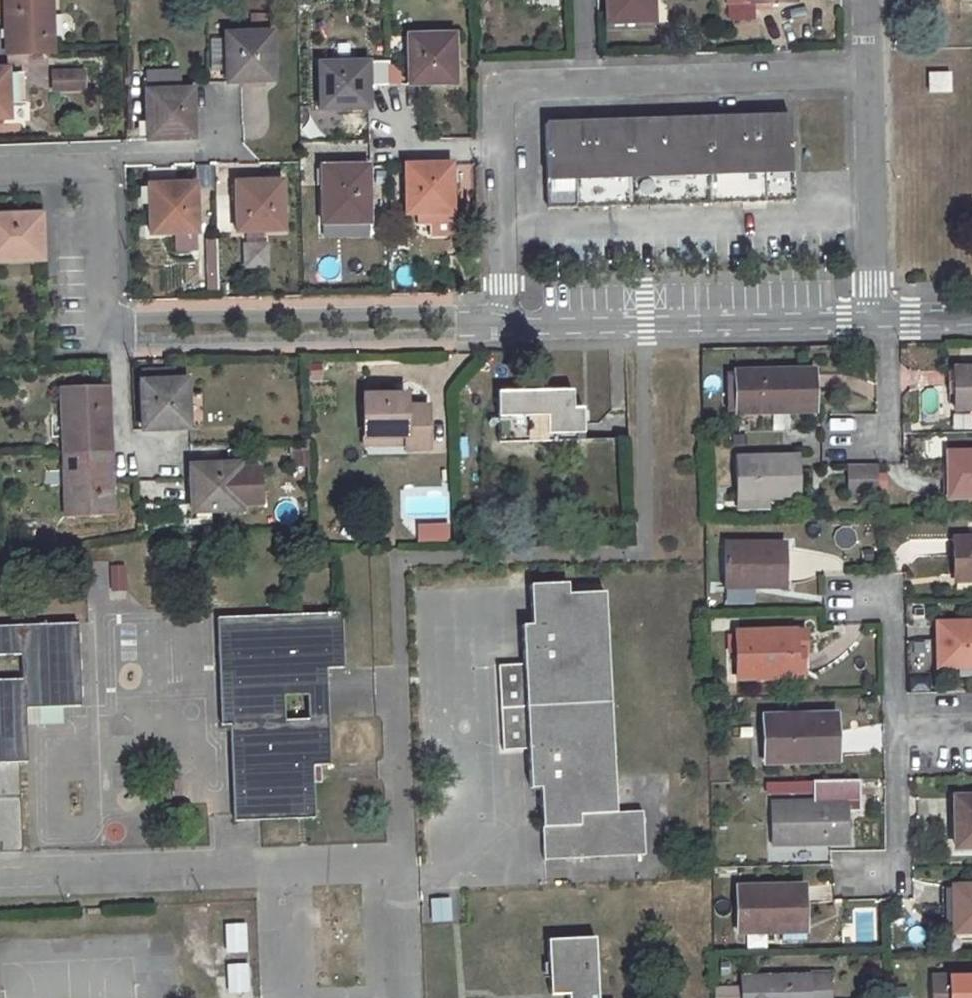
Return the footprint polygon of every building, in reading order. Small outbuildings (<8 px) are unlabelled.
[(5,19),(7,54),(53,52),(51,0),(5,0),(5,19)] [(606,23),(653,22),(652,0),(606,0),(606,23)] [(271,33),(225,35),(227,84),(273,82),(271,33)] [(453,34),(407,35),(408,84),(454,83),(453,34)] [(367,62),(319,63),(320,109),(368,108),(367,62)] [(403,84),(400,64),(387,65),(390,86),(403,84)] [(0,69),(0,119),(9,119),(8,104),(23,103),(22,74),(7,75),(7,69),(0,69)] [(81,72),(52,72),(53,90),(82,88),(81,72)] [(948,74),(929,74),(928,91),(949,91),(948,74)] [(193,90),(147,92),(148,141),(194,139),(193,90)] [(788,115),(545,124),(546,195),(790,187),(788,115)] [(451,163),(405,165),(406,214),(418,213),(452,212),(451,163)] [(367,165),(321,165),(322,223),(369,222),(367,165)] [(281,181),(235,182),(236,231),(282,229),(281,181)] [(194,184),(148,186),(149,233),(196,233),(194,184)] [(790,187),(546,195),(547,207),(627,205),(791,200),(790,187)] [(0,215),(0,261),(42,259),(41,213),(0,215)] [(202,239),(206,291),(220,290),(216,239),(202,239)] [(242,268),(269,269),(269,242),(242,242),(242,268)] [(954,367),(955,410),(971,410),(971,367),(954,367)] [(783,412),(783,405),(813,405),(812,371),(736,372),(736,413),(783,412)] [(187,380),(140,382),(142,430),(189,428),(187,380)] [(108,388),(61,389),(63,452),(110,451),(108,388)] [(572,390),(497,392),(499,442),(583,439),(582,407),(572,407),(572,390)] [(405,394),(364,394),(365,437),(406,437),(406,446),(406,449),(429,448),(428,406),(406,406),(405,394)] [(201,396),(188,396),(189,428),(203,428),(201,396)] [(406,437),(365,437),(365,445),(406,446),(406,437)] [(292,449),(292,467),(309,466),(308,449),(292,449)] [(110,451),(63,452),(66,516),(113,514),(110,451)] [(948,452),(948,497),(971,497),(971,452),(948,452)] [(797,456),(736,457),(737,499),(798,498),(797,456)] [(190,465),(191,478),(192,512),(240,510),(240,504),(260,504),(259,469),(239,470),(239,464),(190,465)] [(877,498),(877,467),(851,468),(852,499),(877,498)] [(416,524),(417,542),(450,540),(449,522),(416,524)] [(953,538),(954,574),(971,573),(971,538),(953,538)] [(785,544),(724,544),(725,587),(784,587),(785,544)] [(126,565),(109,565),(109,591),(126,591),(126,565)] [(531,625),(521,625),(523,664),(528,750),(530,788),(540,788),(545,859),(645,854),(642,811),(615,812),(605,593),(567,593),(567,583),(530,585),(531,625)] [(330,765),(325,668),(344,668),(340,613),(270,616),(216,618),(221,726),(230,726),(234,816),(234,820),(260,819),(279,818),(314,817),(312,765),(330,765)] [(937,623),(938,668),(971,666),(971,622),(937,623)] [(18,761),(27,761),(25,707),(81,707),(78,623),(0,626),(0,844),(1,844),(1,852),(22,851),(18,761)] [(805,630),(795,631),(795,651),(801,651),(806,651),(805,630)] [(795,631),(736,632),(737,678),(802,677),(801,651),(795,651),(795,631)] [(523,664),(498,665),(503,750),(528,750),(523,664)] [(828,760),(827,733),(834,734),(833,715),(765,717),(765,761),(828,760)] [(834,734),(827,733),(828,760),(835,760),(834,734)] [(954,798),(956,848),(971,847),(971,797),(954,798)] [(846,800),(772,802),(772,844),(847,843),(846,800)] [(775,932),(775,923),(805,924),(804,885),(737,887),(738,932),(775,932)] [(954,888),(955,924),(971,924),(971,887),(954,888)] [(450,899),(431,899),(432,921),(451,920),(450,899)] [(877,943),(875,906),(852,907),(853,944),(877,943)] [(247,953),(247,924),(225,924),(225,953),(247,953)] [(955,924),(955,932),(971,932),(971,924),(955,924)] [(547,939),(551,993),(568,992),(568,997),(597,997),(594,937),(547,939)] [(226,963),(227,995),(250,994),(249,962),(226,963)] [(829,975),(742,977),(743,997),(830,997),(829,975)] [(933,977),(933,997),(971,997),(971,976),(933,977)] [(714,997),(739,997),(739,986),(714,986),(714,997)]
